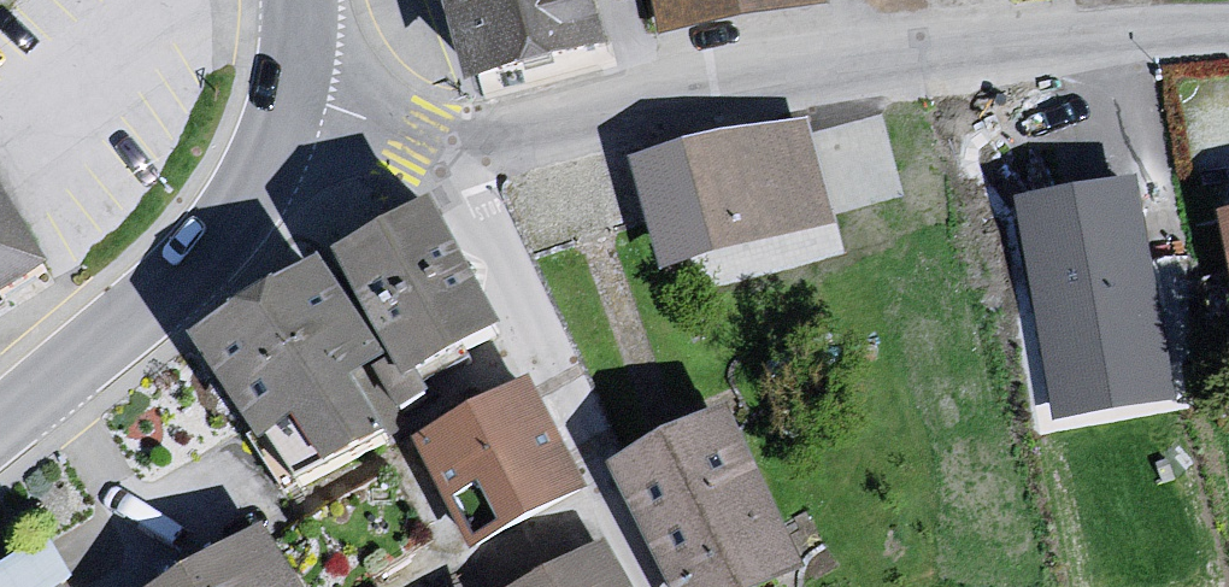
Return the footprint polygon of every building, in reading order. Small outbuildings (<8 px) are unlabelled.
[(464,103),(604,69),(590,0),(433,0),(464,103)] [(828,0),(650,0),(658,43),(831,18),(828,0)] [(820,240),(792,128),(640,169),(664,279),(820,240)] [(1181,403),(1145,179),(1012,200),(1048,425),(1181,403)] [(43,281),(0,211),(0,308),(43,281)] [(426,218),(315,273),(378,378),(359,388),(381,441),(420,418),(405,392),(494,349),(426,218)] [(1218,225),(1228,276),(1228,223),(1218,225)] [(315,273),(186,354),(281,501),(378,455),(348,394),(359,388),(378,378),(315,273)] [(531,394),(410,451),(469,566),(581,500),(531,394)] [(619,472),(679,586),(789,586),(801,581),(728,423),(619,472)] [(70,569),(51,533),(0,560),(0,586),(34,586),(70,569)] [(183,586),(289,586),(266,541),(183,586)] [(528,586),(619,586),(597,550),(528,586)]
